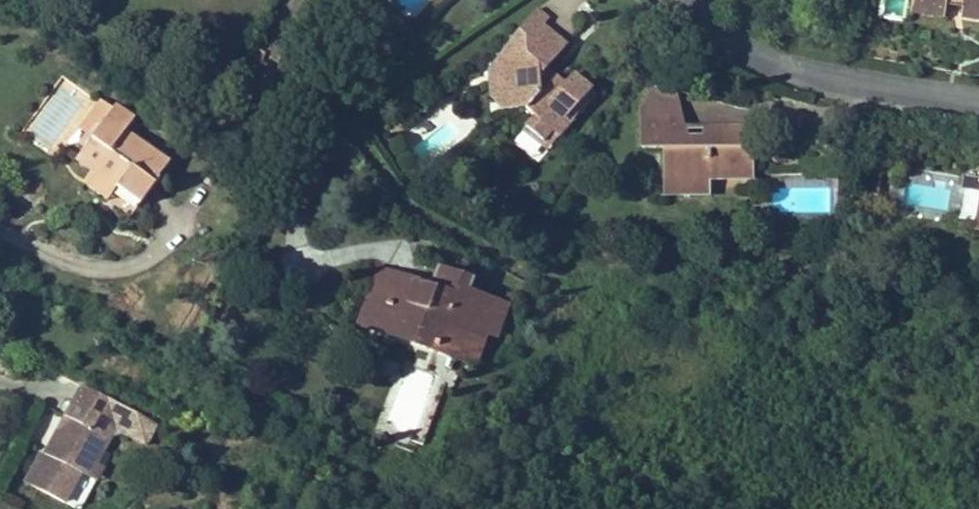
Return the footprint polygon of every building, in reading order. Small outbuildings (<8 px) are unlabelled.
[(964,14),(978,17),(978,0),(966,0),(964,14)] [(949,6),(916,1),(914,11),(948,16),(949,6)] [(542,3),(522,24),(538,38),(549,26),(557,17),(542,3)] [(571,138),(608,95),(584,72),(576,80),(567,72),(557,82),(547,72),(557,62),(572,46),(549,26),(538,38),(522,24),(514,33),(516,53),(506,54),(510,90),(517,89),(518,105),(530,102),(538,108),(545,115),(533,129),(552,147),(565,132),(571,138)] [(510,90),(506,54),(495,72),(499,103),(511,113),(538,108),(530,102),(518,105),(517,89),(510,90)] [(557,82),(567,72),(557,62),(547,72),(557,82)] [(653,84),(647,105),(675,104),(680,84),(653,84)] [(668,147),(669,176),(709,175),(751,173),(749,119),(708,120),(708,131),(684,132),(684,120),(676,121),(675,104),(647,105),(643,105),(644,148),(668,147)] [(134,126),(100,106),(94,118),(107,125),(97,142),(81,170),(101,182),(93,194),(114,207),(122,194),(147,209),(172,167),(126,140),(134,126)] [(107,125),(94,118),(84,135),(97,142),(107,125)] [(708,131),(708,120),(684,120),(684,132),(708,131)] [(559,152),(571,138),(565,132),(552,147),(559,152)] [(709,175),(669,176),(669,191),(709,190),(709,175)] [(352,316),(371,323),(388,282),(399,280),(409,284),(412,276),(377,263),(352,316)] [(452,293),(454,288),(459,277),(434,266),(427,283),(452,293)] [(505,309),(454,288),(452,293),(427,283),(412,276),(409,284),(399,280),(388,282),(371,323),(395,333),(401,319),(414,325),(409,338),(435,348),(438,340),(472,355),(484,328),(495,333),(505,309)] [(395,333),(409,338),(414,325),(401,319),(395,333)] [(469,363),(472,355),(438,340),(435,348),(469,363)] [(74,401),(58,433),(52,446),(60,449),(56,458),(48,454),(42,451),(27,480),(71,502),(85,474),(91,462),(101,467),(105,457),(109,450),(121,425),(74,401)] [(60,449),(52,446),(48,454),(56,458),(60,449)] [(113,452),(109,450),(105,457),(101,467),(91,462),(85,474),(99,481),(113,452)]
